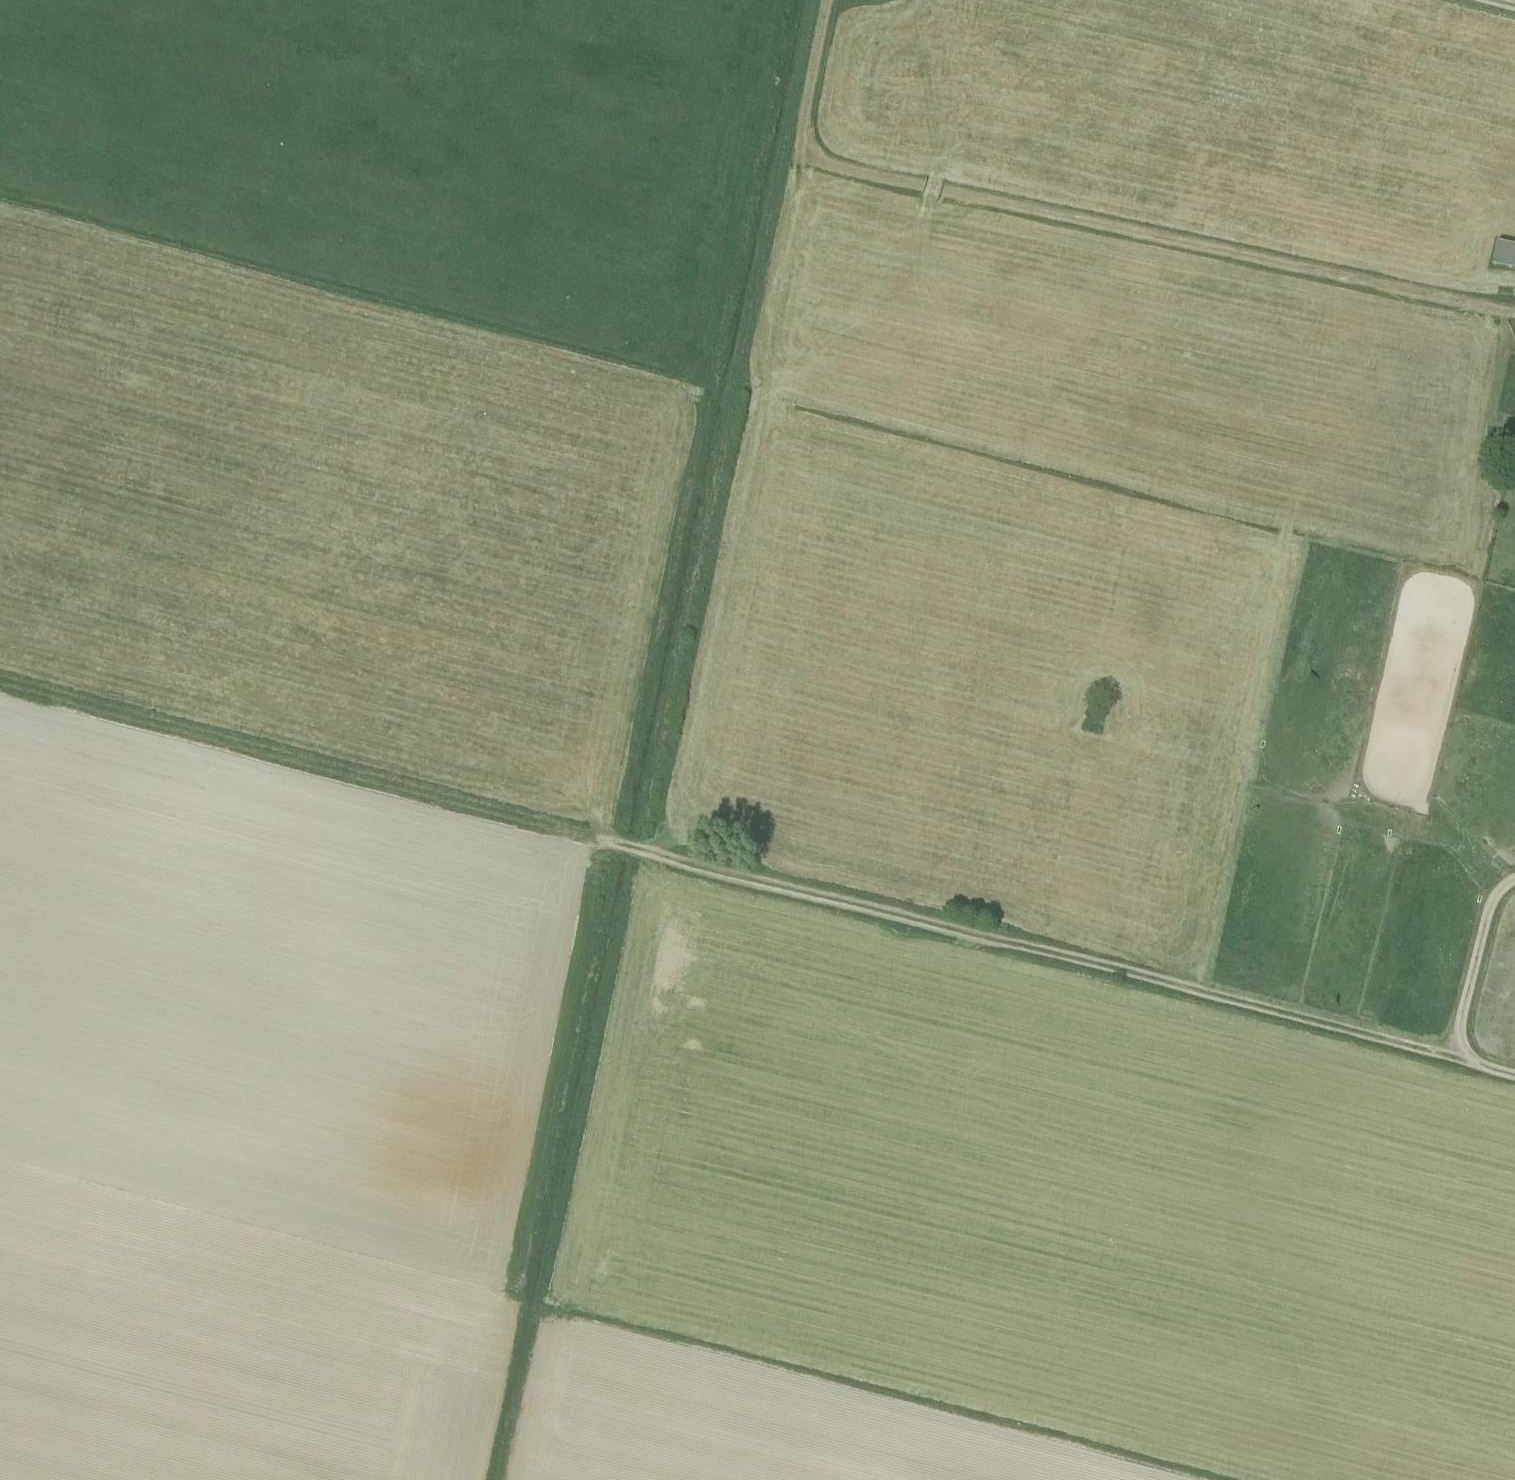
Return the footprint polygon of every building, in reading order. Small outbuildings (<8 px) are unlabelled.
[(1496,240),(1492,262),(1514,266),(1514,259),(1514,244),(1496,240)]
